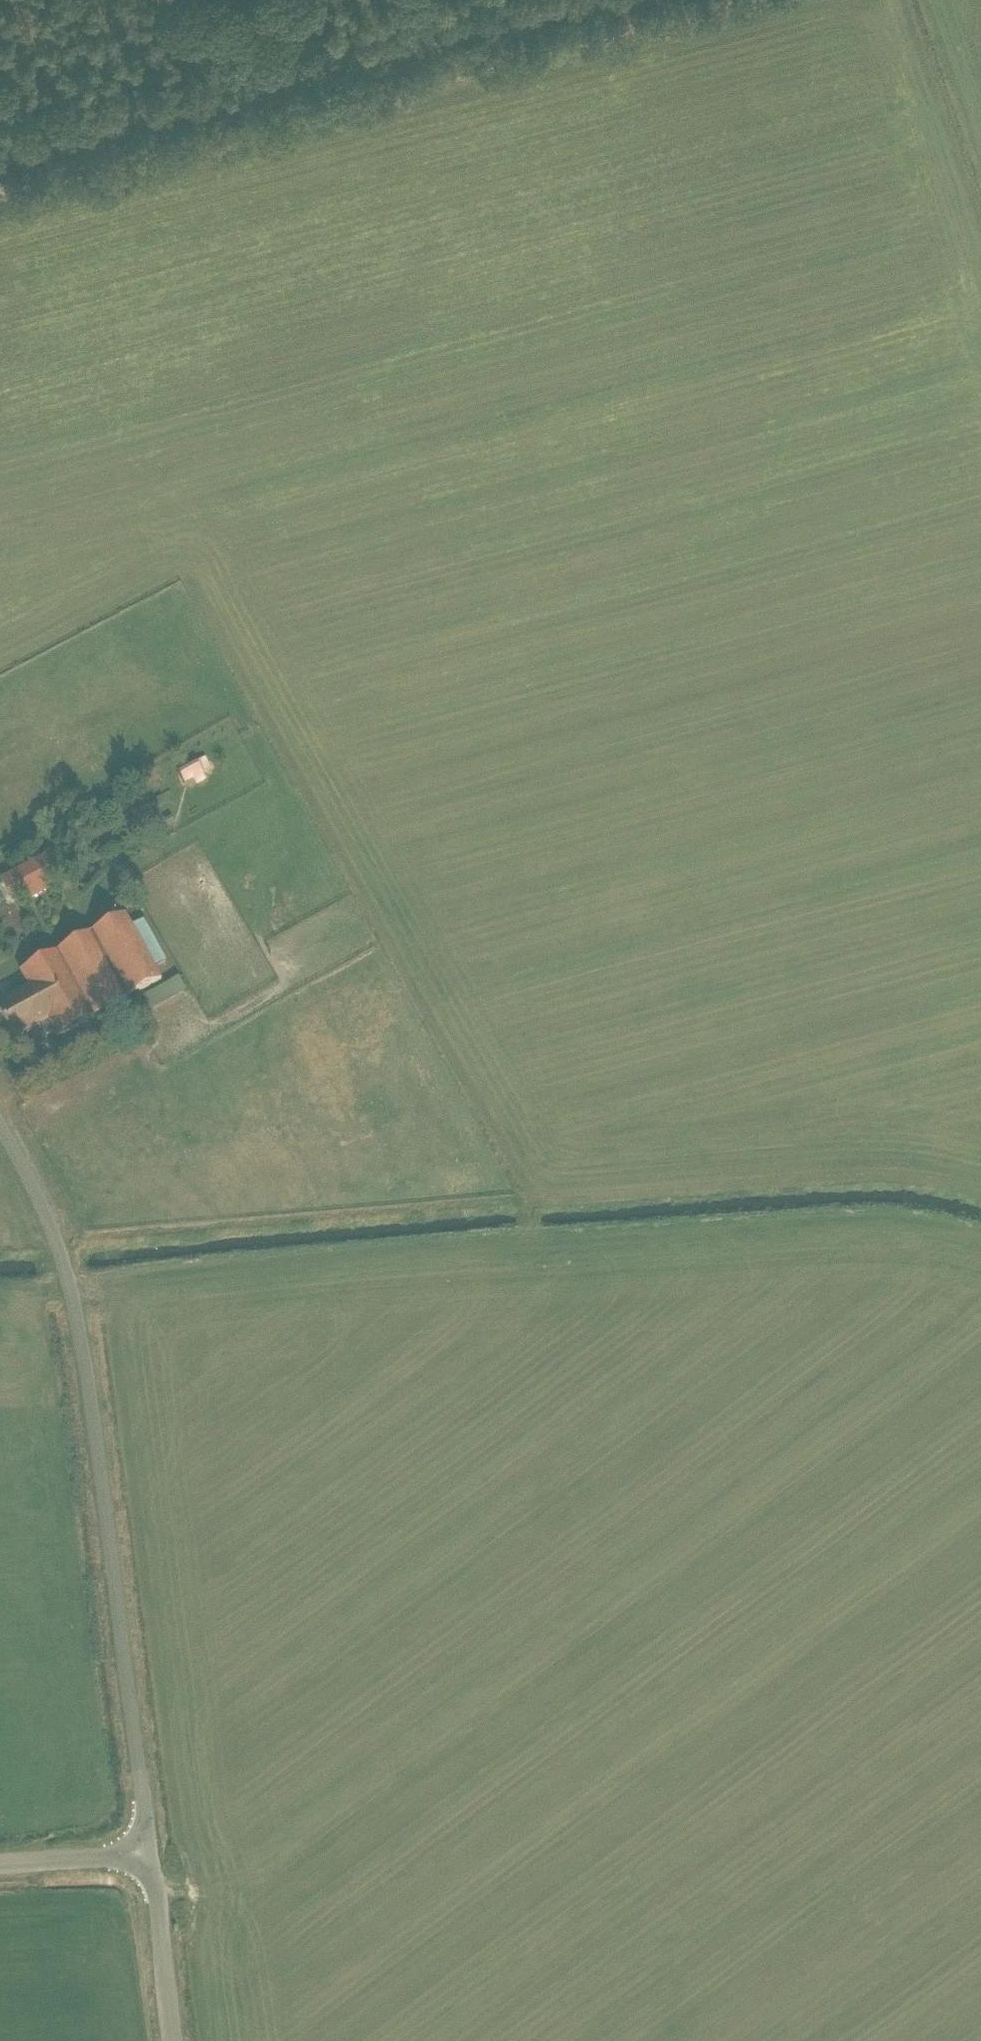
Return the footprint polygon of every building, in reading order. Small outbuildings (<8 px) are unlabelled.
[(195,764),(179,772),(186,785),(192,781),(195,786),(205,781),(195,764)] [(1,879),(14,903),(27,897),(30,901),(47,892),(45,887),(57,881),(43,856),(1,879)] [(37,962),(20,972),(29,988),(0,1004),(0,1019),(13,1042),(41,1026),(46,1036),(53,1032),(56,1038),(73,1028),(161,981),(124,915),(37,962)] [(143,995),(150,1008),(185,990),(178,977),(143,995)] [(168,999),(151,1011),(155,1018),(167,1010),(168,1012),(174,1008),(168,999)]
